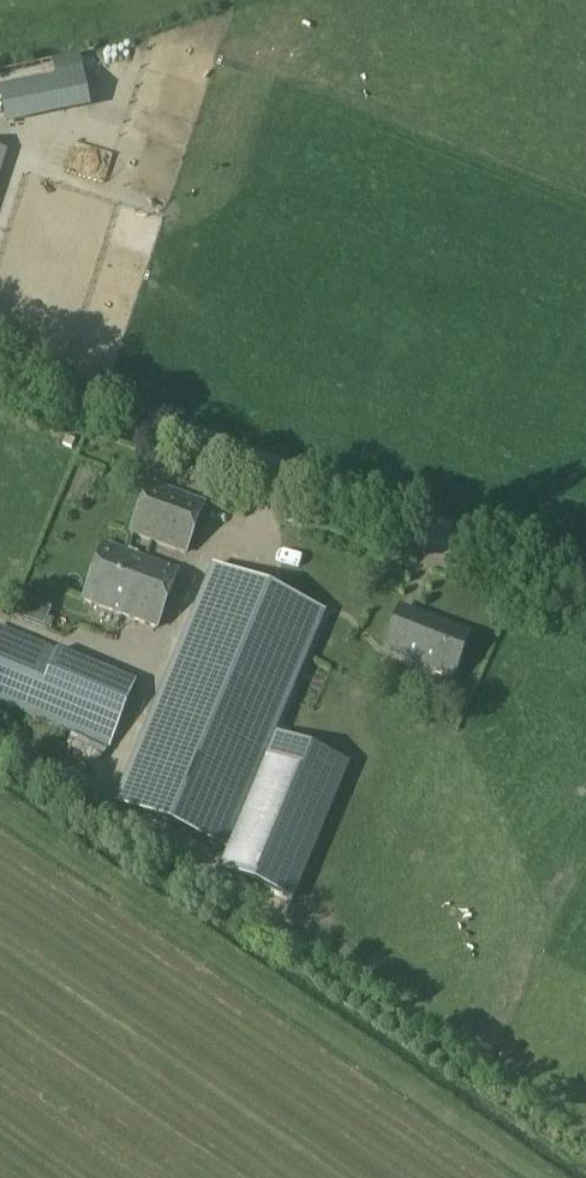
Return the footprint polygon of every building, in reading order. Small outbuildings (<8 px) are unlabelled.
[(203,146),(208,122),(198,120),(193,144),(203,146)] [(202,503),(151,485),(133,535),(185,553),(202,503)] [(157,627),(177,572),(104,546),(84,601),(157,627)] [(226,851),(322,614),(216,570),(118,807),(226,851)] [(453,676),(470,636),(400,609),(384,650),(453,676)] [(135,687),(0,632),(0,697),(112,743),(135,687)] [(59,779),(52,792),(69,801),(76,788),(59,779)]
